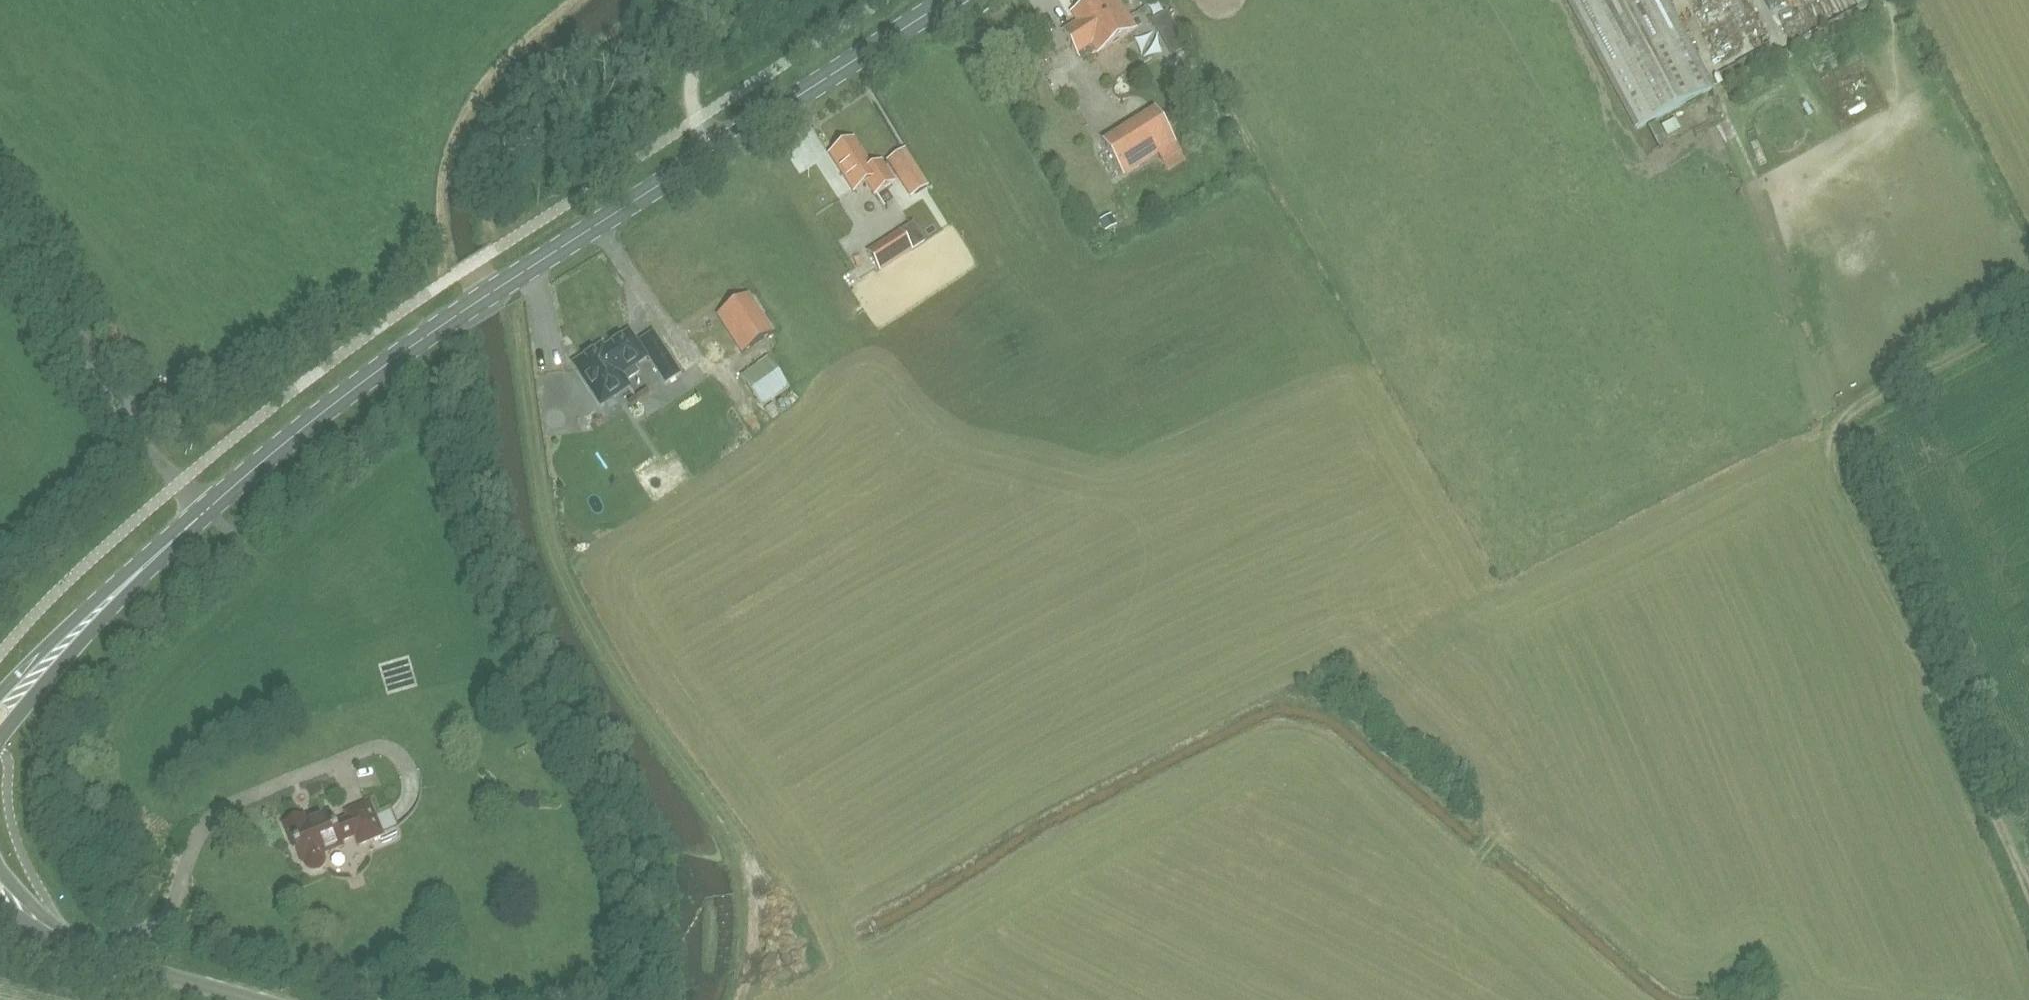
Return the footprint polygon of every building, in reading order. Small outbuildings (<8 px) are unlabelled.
[(1078,23),(1063,33),(1076,53),(1091,43),(1097,53),(1134,29),(1116,0),(1092,0),(1072,13),(1078,23)] [(1632,130),(1708,91),(1661,0),(1564,0),(1632,130)] [(1855,5),(1853,0),(1831,0),(1838,13),(1855,5)] [(1185,161),(1157,116),(1106,148),(1123,175),(1156,154),(1167,173),(1185,161)] [(874,195),(894,182),(881,163),(872,169),(853,140),(829,155),(853,192),(867,183),(874,195)] [(914,197),(928,188),(905,152),(891,161),(914,197)] [(912,251),(900,232),(869,253),(881,271),(912,251)] [(898,294),(912,285),(902,269),(888,278),(898,294)] [(741,354),(774,333),(749,294),(716,315),(741,354)] [(112,327),(100,335),(109,349),(121,341),(112,327)] [(620,375),(645,358),(663,385),(679,375),(652,334),(636,345),(629,333),(603,349),(601,346),(573,364),(600,405),(628,387),(620,375)] [(763,407),(789,389),(767,357),(741,376),(763,407)] [(303,818),(284,826),(293,849),(294,848),(295,850),(295,849),(301,863),(303,862),(304,865),(306,868),(307,869),(309,870),(311,871),(313,871),(317,870),(320,868),(322,867),(323,865),(323,863),(323,861),(323,857),(322,854),(342,846),(340,842),(355,836),(359,845),(381,836),(368,805),(346,814),(348,820),(333,826),(329,815),(305,825),(303,818)]
